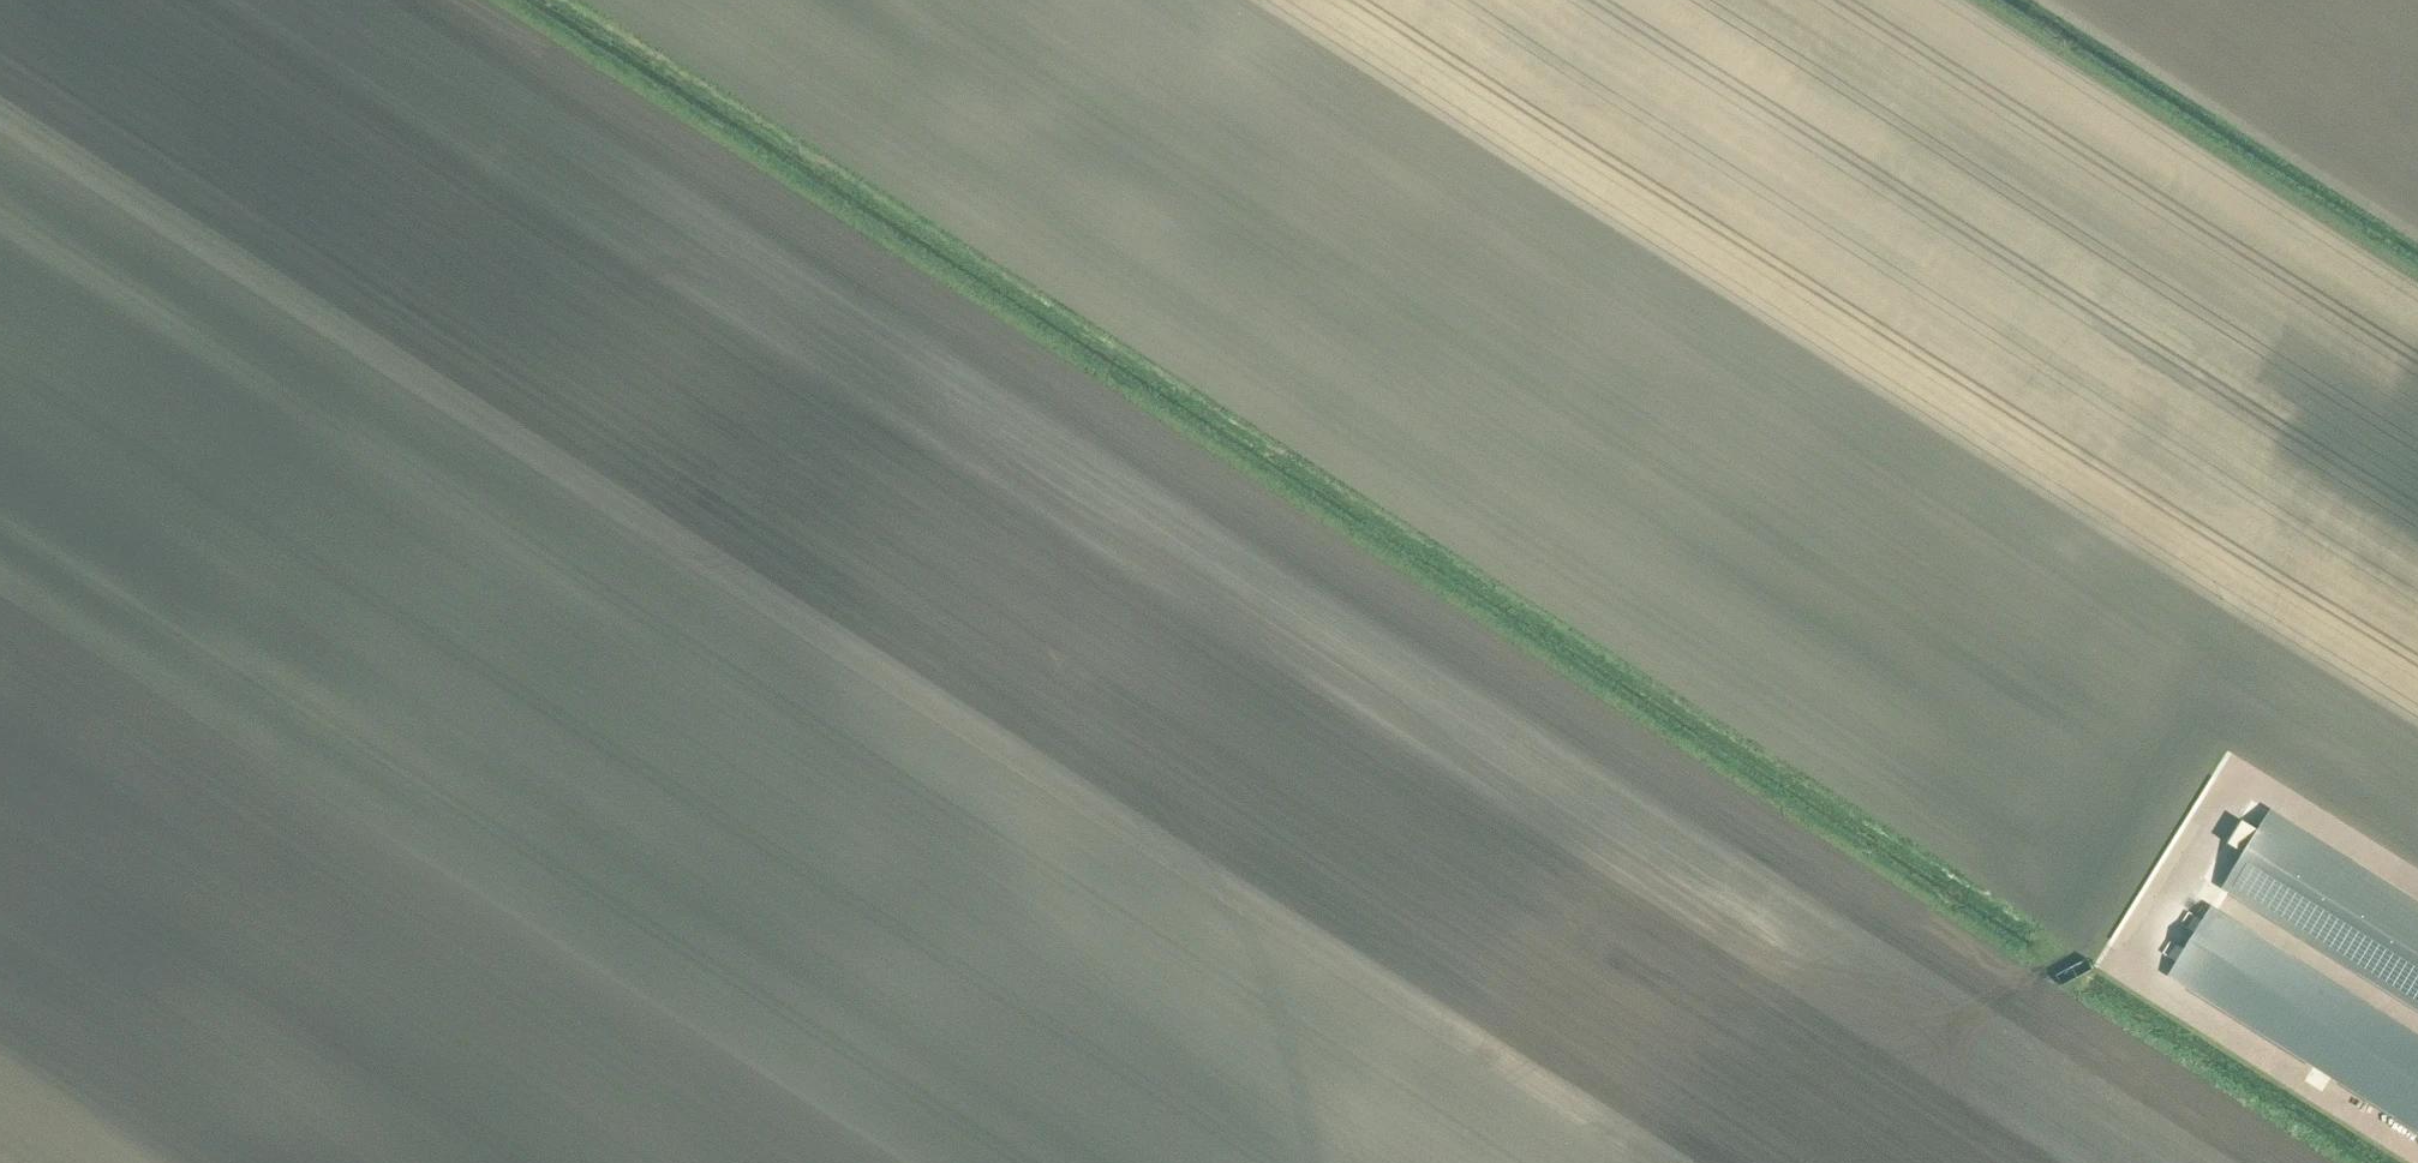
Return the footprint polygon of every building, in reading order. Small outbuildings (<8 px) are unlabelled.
[(2271,813),(2258,834),(2242,824),(2228,846),(2244,856),(2224,889),(2285,927),(2389,992),(2417,1010),(2417,904),(2301,832),(2271,813)] [(2417,1132),(2417,1035),(2212,907),(2169,977),(2417,1132)]
